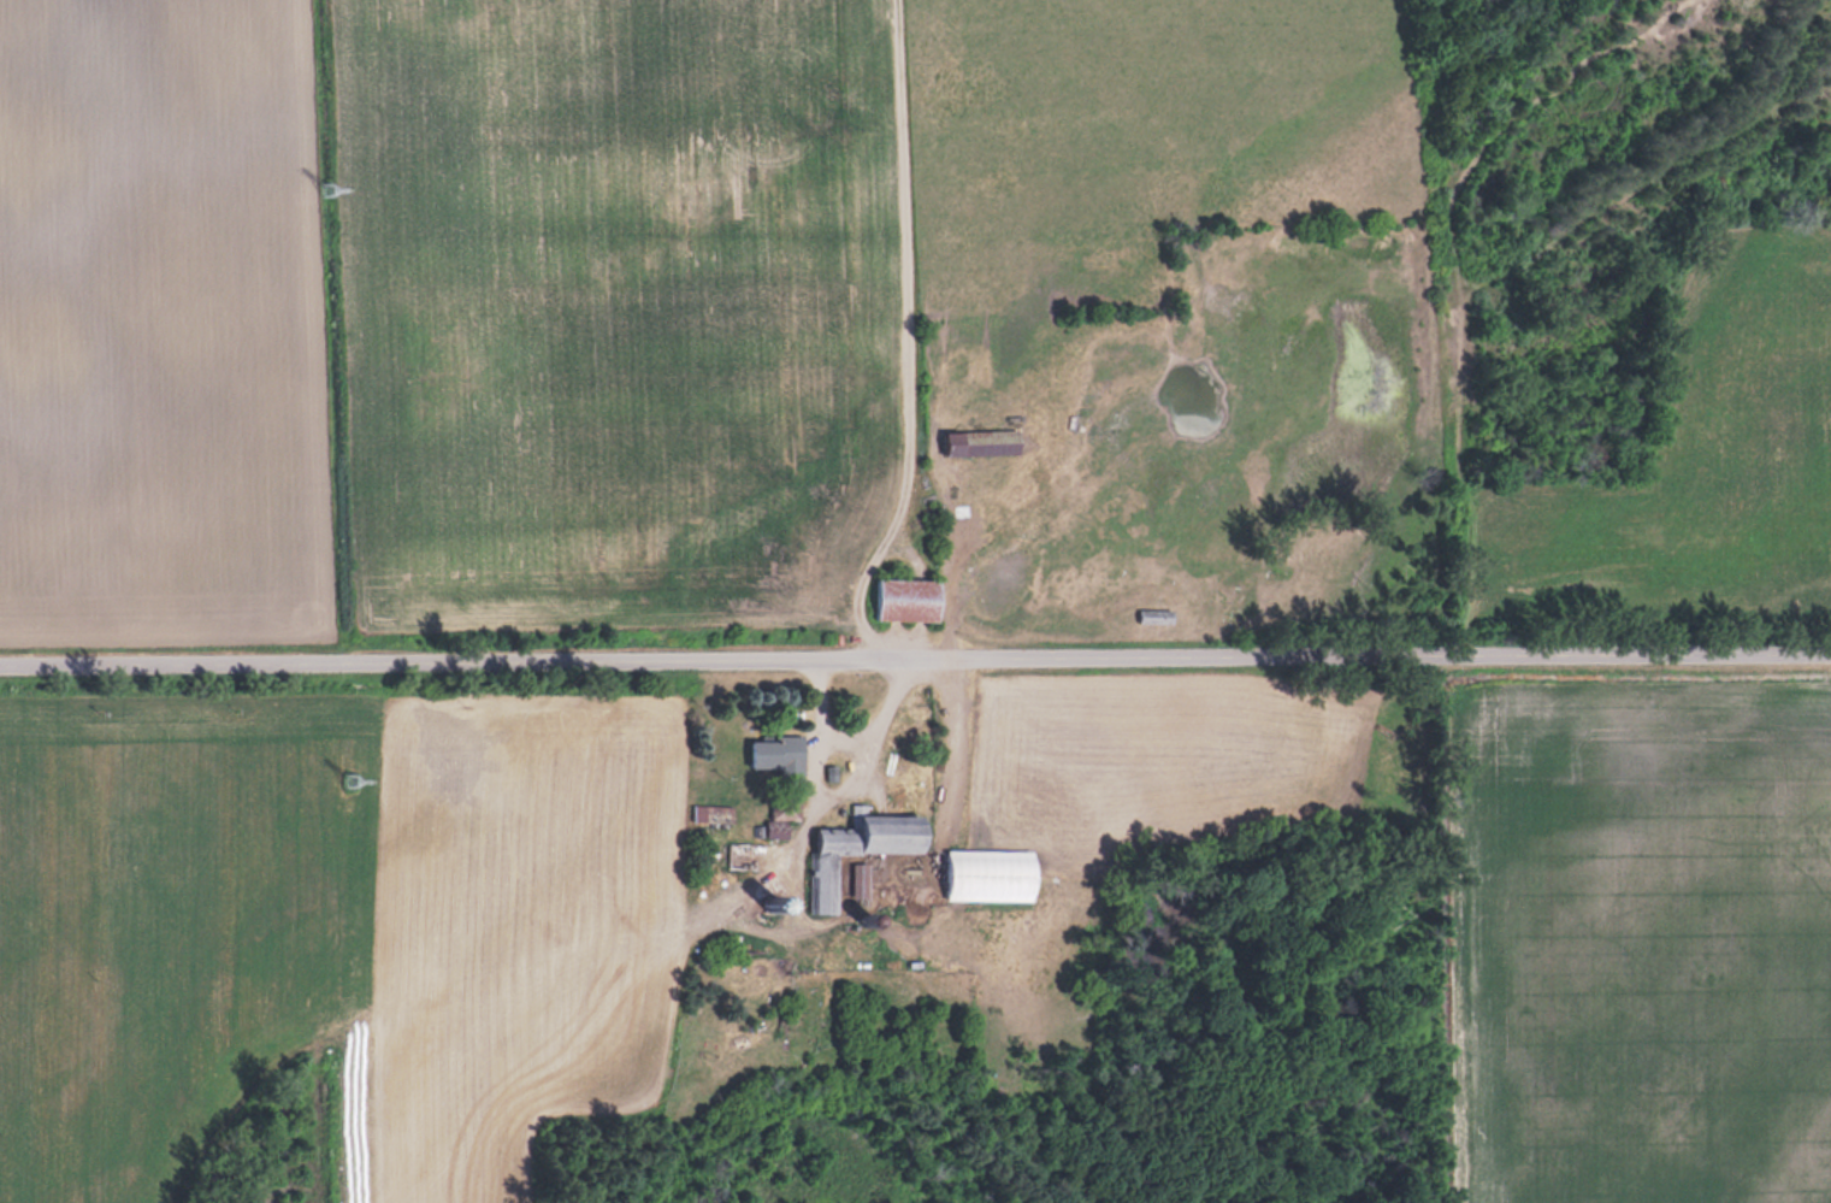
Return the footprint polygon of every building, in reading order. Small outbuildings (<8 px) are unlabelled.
[(1020,429),(945,429),(945,454),(1020,454),(1020,429)] [(940,578),(878,577),(877,619),(939,620),(940,578)] [(1174,622),(1174,607),(1138,607),(1138,622),(1174,622)] [(751,737),(751,776),(804,776),(804,737),(751,737)] [(837,851),(925,851),(925,816),(868,816),(868,803),(852,803),(851,828),(814,828),(814,912),(837,912),(837,851)] [(1036,850),(948,849),(948,900),(1035,901),(1036,850)] [(869,863),(854,863),(854,907),(869,907),(869,863)]
